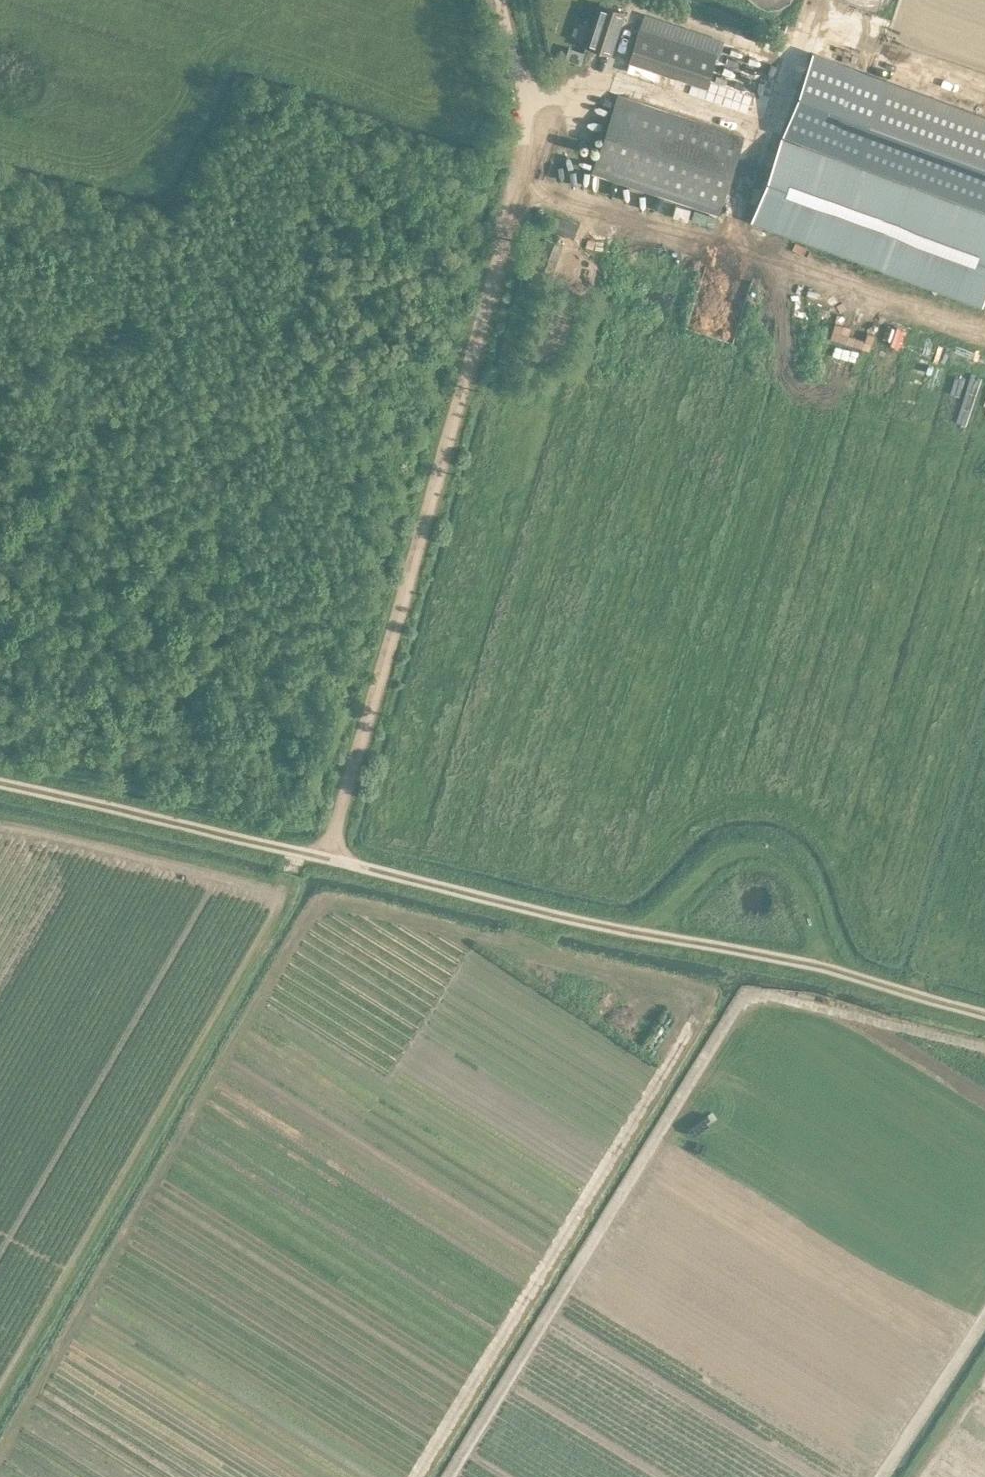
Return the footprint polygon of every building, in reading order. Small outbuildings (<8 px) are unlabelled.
[(598,4),(585,46),(609,54),(623,12),(598,4)] [(704,84),(713,54),(730,59),(714,108),(760,123),(780,59),(643,15),(639,30),(629,60),(657,69),(653,80),(695,93),(698,82),(704,84)] [(612,63),(627,68),(638,31),(623,26),(612,63)] [(581,61),(584,51),(569,47),(566,57),(581,61)] [(780,135),(800,143),(984,210),(984,118),(810,54),(780,135)] [(717,214),(730,176),(743,138),(616,96),(591,172),(717,214)] [(749,222),(770,229),(983,306),(984,300),(984,213),(799,146),(800,143),(780,135),(749,222)] [(546,229),(566,236),(572,238),(577,224),(550,215),(546,229)] [(561,244),(543,238),(531,273),(549,279),(561,244)] [(899,349),(909,331),(896,325),(887,342),(899,349)]
